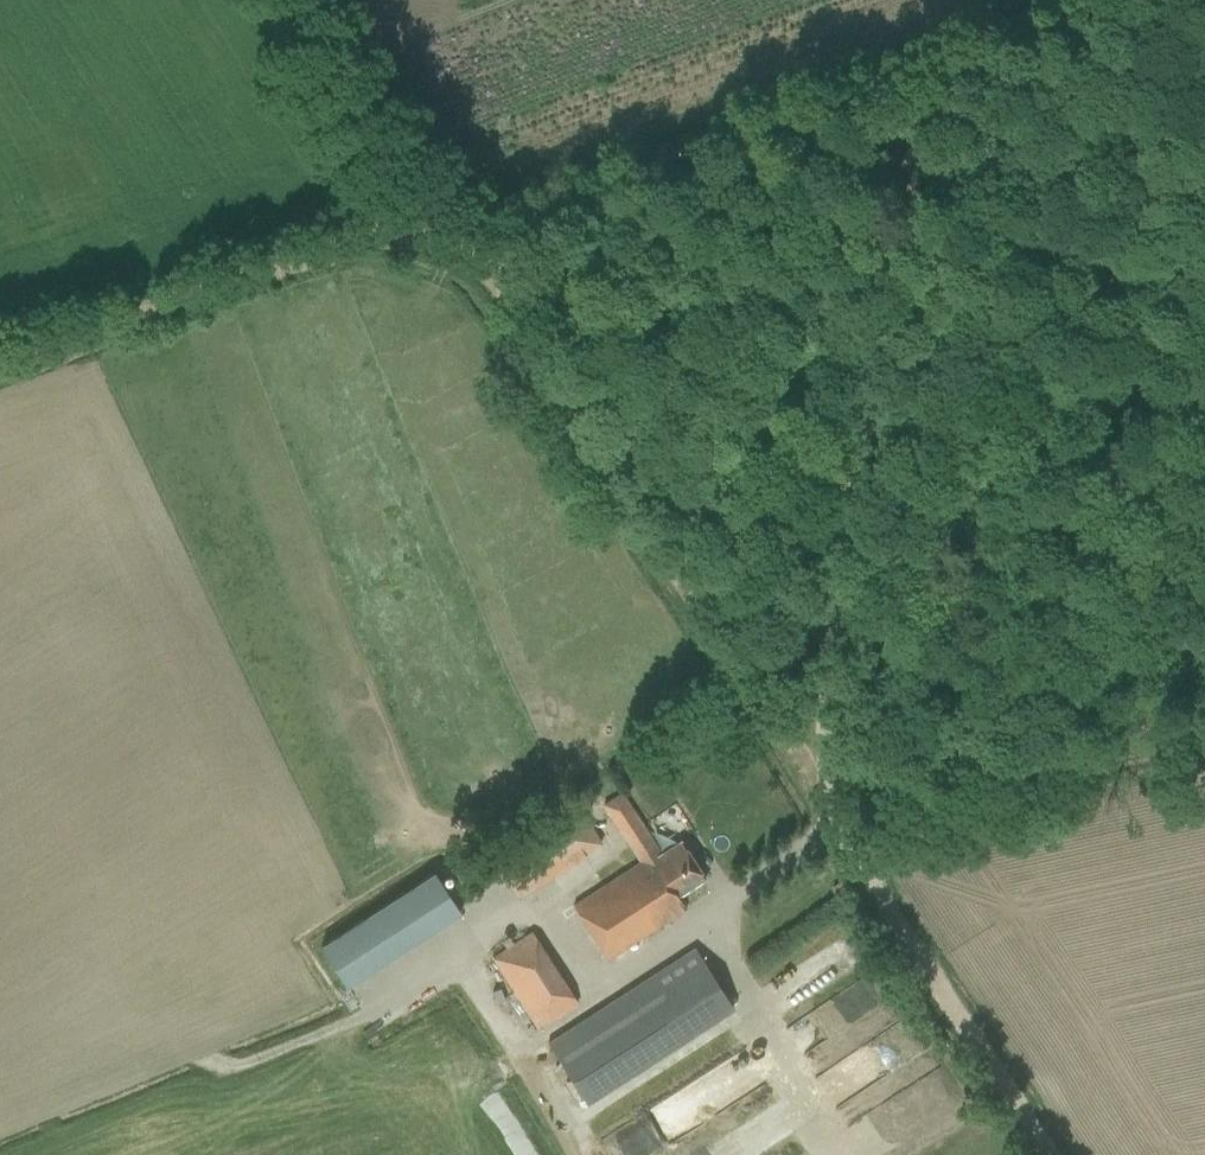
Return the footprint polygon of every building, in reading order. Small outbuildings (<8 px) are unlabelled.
[(608,959),(673,917),(686,908),(678,896),(705,879),(681,841),(661,854),(621,793),(604,804),(641,861),(573,905),(608,959)] [(497,862),(510,881),(519,895),(602,842),(580,808),(497,862)] [(329,941),(355,980),(469,906),(443,866),(329,941)] [(847,878),(833,887),(836,893),(851,884),(847,878)] [(531,931),(491,957),(538,1028),(578,1002),(531,931)] [(694,948),(674,961),(547,1043),(586,1102),(733,1008),(694,948)]
